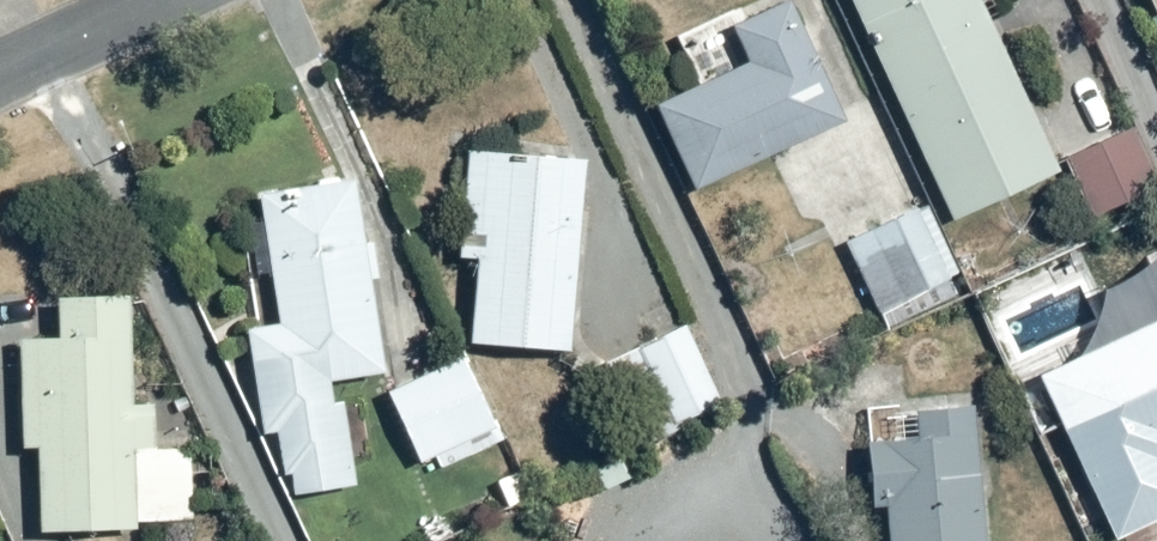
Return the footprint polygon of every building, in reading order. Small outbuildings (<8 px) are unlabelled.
[(645,104),(682,185),(835,114),(782,0),(780,0),(728,24),(743,58),(645,104)] [(1062,165),(985,0),(847,0),(936,193),(841,237),(881,322),(975,278),(948,219),(1062,166),(1061,166),(1062,165)] [(1152,16),(1156,14),(1156,0),(1145,0),(1152,16)] [(1126,127),(1062,166),(1092,216),(1156,178),(1126,127)] [(576,153),(459,148),(454,256),(468,256),(465,340),(568,345),(576,153)] [(347,173),(252,188),(272,319),(240,324),(256,430),(273,427),(280,468),(289,467),(292,488),(358,478),(355,457),(367,455),(357,391),(331,395),(329,375),(381,367),(368,279),(380,277),(375,241),(358,243),(347,173)] [(1027,369),(1083,482),(1116,466),(1138,510),(1156,501),(1156,256),(1147,236),(1093,263),(1122,322),(1027,369)] [(56,335),(15,336),(17,442),(34,442),(35,527),(135,526),(135,518),(193,517),(192,439),(154,440),(153,393),(126,394),(124,292),(55,294),(55,330),(56,335)] [(681,321),(588,372),(634,456),(727,405),(681,321)] [(465,347),(381,386),(416,461),(428,456),(435,471),(507,438),(465,347)] [(861,403),(861,502),(882,501),(885,540),(991,540),(981,394),(861,403)]
